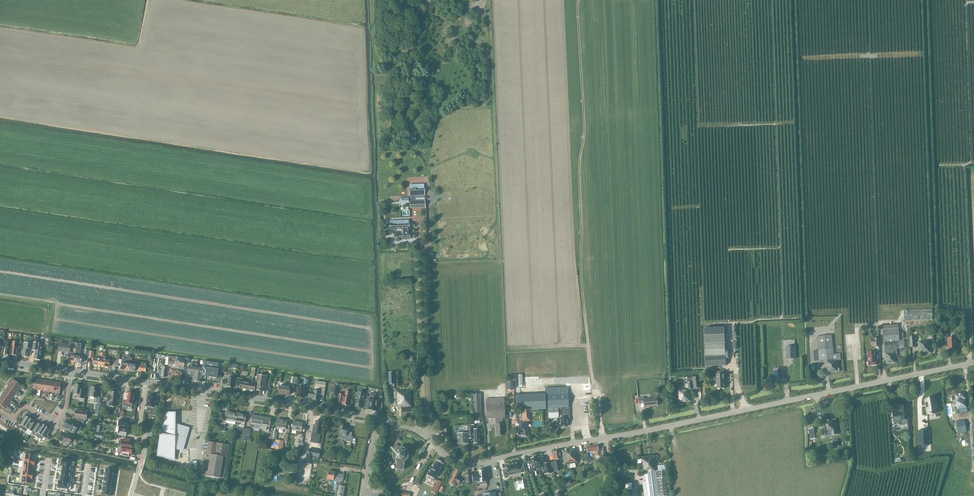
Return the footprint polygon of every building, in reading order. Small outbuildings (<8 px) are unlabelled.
[(424,184),(410,185),(410,195),(425,195),(424,184)] [(408,221),(389,222),(390,224),(386,224),(386,230),(402,229),(402,235),(401,235),(402,240),(409,240),(408,221)] [(904,310),(904,320),(932,320),(932,309),(904,310)] [(704,327),(705,343),(725,343),(724,326),(704,327)] [(858,343),(857,327),(853,327),(853,333),(844,333),(844,344),(858,343)] [(884,342),(885,349),(904,347),(904,340),(900,341),(899,329),(883,330),(884,342)] [(820,361),(827,360),(835,359),(835,360),(838,360),(841,360),(840,353),(835,354),(834,349),(833,334),(817,336),(819,350),(813,351),(814,361),(820,360),(820,361)] [(948,338),(948,334),(944,334),(945,341),(948,341),(948,349),(956,349),(955,338),(948,338)] [(5,341),(4,348),(6,348),(5,354),(10,355),(11,348),(10,348),(11,344),(12,344),(13,337),(10,336),(9,342),(5,341)] [(922,342),(918,343),(918,354),(931,353),(930,341),(921,341),(922,342)] [(33,342),(32,350),(35,351),(34,359),(40,360),(42,348),(39,347),(40,343),(38,343),(33,342)] [(24,347),(23,356),(28,357),(29,349),(32,349),(32,344),(25,343),(24,347)] [(59,343),(58,351),(69,352),(68,354),(67,361),(74,362),(75,355),(76,349),(74,349),(73,352),(70,352),(71,345),(59,343)] [(75,355),(74,362),(81,363),(82,356),(80,356),(81,350),(82,344),(77,343),(76,349),(75,355)] [(725,343),(705,343),(706,366),(726,366),(725,343)] [(786,347),(787,359),(796,359),(795,347),(786,347)] [(897,355),(897,348),(885,349),(886,363),(896,363),(896,356),(897,355)] [(872,352),(868,353),(868,357),(869,361),(867,362),(867,363),(867,365),(868,365),(869,365),(876,365),(875,352),(872,352)] [(94,358),(93,365),(101,366),(103,353),(100,353),(100,356),(99,356),(99,359),(94,358)] [(103,353),(101,366),(109,367),(110,360),(105,360),(106,357),(105,357),(106,353),(103,353)] [(122,362),(121,369),(128,370),(130,357),(130,355),(128,354),(127,359),(122,358),(122,362)] [(130,357),(128,370),(135,371),(136,362),(132,361),(132,357),(130,357)] [(169,357),(168,366),(171,366),(171,368),(169,378),(173,378),(172,381),(177,381),(177,379),(181,379),(182,375),(182,370),(183,371),(184,368),(185,359),(169,357)] [(827,360),(828,366),(827,366),(828,373),(840,372),(840,368),(839,368),(838,360),(835,360),(835,359),(827,360)] [(189,365),(188,374),(194,375),(193,381),(201,382),(202,376),(217,378),(218,370),(219,363),(204,361),(203,367),(197,367),(197,364),(190,363),(189,365)] [(551,374),(541,379),(543,385),(554,381),(551,374)] [(716,374),(717,388),(725,388),(724,374),(716,374)] [(223,380),(222,385),(226,386),(233,387),(234,379),(235,379),(235,376),(230,375),(230,378),(228,378),(227,380),(223,380)] [(259,375),(257,390),(258,391),(259,392),(261,393),(262,391),(263,387),(265,387),(266,382),(267,376),(265,376),(259,375)] [(236,381),(235,388),(241,389),(242,382),(243,379),(237,378),(237,381),(236,381)] [(701,388),(699,378),(688,379),(689,390),(679,391),(680,395),(679,395),(680,403),(692,401),(690,390),(701,388)] [(9,385),(18,391),(20,387),(22,388),(21,388),(24,390),(25,388),(22,386),(12,379),(10,383),(11,383),(9,385)] [(36,379),(34,393),(37,393),(37,391),(36,391),(37,390),(41,391),(42,381),(40,380),(36,379)] [(49,381),(47,394),(49,395),(50,393),(49,393),(49,392),(53,392),(55,383),(52,382),(52,381),(49,381)] [(78,394),(78,397),(83,398),(85,390),(82,390),(82,385),(76,384),(74,393),(78,394)] [(5,391),(14,397),(17,393),(18,394),(17,394),(20,396),(21,394),(18,391),(9,385),(9,386),(8,385),(9,385),(8,385),(6,388),(6,389),(6,388),(7,389),(5,391)] [(279,389),(278,394),(287,395),(287,394),(289,395),(290,392),(293,393),(295,385),(291,385),(290,387),(279,386),(279,389)] [(92,387),(89,401),(94,402),(100,403),(101,397),(98,396),(99,388),(92,387)] [(298,387),(297,397),(303,398),(305,388),(298,387)] [(531,395),(516,395),(517,407),(532,406),(532,410),(546,409),(546,406),(548,406),(549,418),(556,418),(558,418),(558,408),(569,408),(569,407),(568,387),(545,388),(545,394),(544,394),(531,395)] [(314,392),(310,391),(309,398),(313,398),(313,399),(320,400),(321,395),(324,395),(326,389),(322,388),(321,392),(314,391),(314,392)] [(1,397),(10,403),(13,405),(15,403),(12,401),(12,402),(11,401),(14,397),(5,391),(4,393),(3,393),(1,396),(1,397)] [(109,391),(107,406),(114,407),(116,392),(109,391)] [(339,394),(337,402),(342,403),(342,405),(345,405),(345,406),(347,406),(348,406),(349,402),(350,402),(351,398),(350,398),(351,392),(346,391),(345,395),(339,394)] [(411,391),(397,391),(397,406),(402,406),(402,412),(412,412),(411,391)] [(355,407),(361,407),(362,398),(364,399),(365,393),(358,392),(355,407)] [(128,393),(125,393),(123,406),(132,407),(132,404),(133,404),(135,393),(130,393),(128,393)] [(366,402),(365,409),(368,409),(368,410),(376,411),(378,398),(376,397),(376,394),(371,393),(370,397),(368,396),(367,402),(366,402)] [(968,413),(965,393),(955,395),(952,396),(952,400),(956,400),(958,414),(968,413)] [(482,415),(481,394),(473,394),(474,415),(482,415)] [(147,410),(156,411),(158,400),(155,399),(156,397),(153,397),(153,396),(149,396),(147,406),(148,406),(147,410)] [(11,409),(8,407),(8,408),(7,407),(10,403),(1,397),(0,399),(0,405),(6,409),(6,408),(9,411),(11,409)] [(638,398),(639,404),(644,404),(644,408),(657,406),(656,398),(644,400),(644,397),(638,398)] [(496,424),(496,435),(503,435),(503,418),(505,418),(504,398),(486,398),(487,419),(496,418),(496,424)] [(935,398),(925,400),(928,414),(931,414),(932,414),(932,413),(938,413),(935,398)] [(893,412),(894,422),(898,421),(899,422),(899,423),(900,424),(901,424),(908,423),(906,405),(901,405),(902,411),(893,412)] [(519,423),(516,423),(517,438),(529,437),(527,422),(530,422),(529,408),(522,409),(523,422),(519,422),(519,423)] [(569,408),(558,408),(558,418),(560,418),(561,426),(562,426),(562,427),(563,427),(563,428),(564,427),(565,427),(566,426),(568,426),(568,418),(570,418),(569,408)] [(76,410),(75,418),(77,418),(77,419),(84,424),(88,417),(87,416),(88,412),(76,410)] [(227,420),(236,421),(236,422),(237,412),(228,411),(227,420)] [(235,424),(239,425),(239,422),(245,423),(246,414),(237,412),(236,422),(236,421),(235,424)] [(159,455),(174,459),(175,447),(176,447),(176,448),(183,449),(189,428),(175,424),(175,413),(165,413),(159,455)] [(19,419),(17,422),(20,424),(22,425),(20,428),(23,430),(30,419),(25,415),(22,421),(19,419)] [(252,415),(251,427),(254,427),(254,425),(260,426),(262,417),(253,415),(252,415)] [(262,417),(260,426),(266,426),(266,430),(269,430),(271,418),(262,417)] [(119,421),(118,426),(119,426),(129,428),(130,422),(127,422),(128,419),(122,418),(121,421),(119,421)] [(30,419),(23,430),(26,432),(28,429),(30,430),(33,432),(34,430),(37,425),(35,423),(35,422),(30,419)] [(277,419),(276,428),(286,429),(287,420),(278,419),(277,419)] [(836,419),(823,421),(825,433),(829,432),(829,433),(834,432),(834,435),(838,434),(838,431),(836,419)] [(65,427),(75,433),(78,428),(81,430),(84,425),(76,421),(75,423),(69,420),(65,427)] [(314,424),(310,442),(319,444),(323,422),(318,421),(316,420),(316,422),(315,425),(314,424)] [(965,420),(957,421),(958,434),(967,432),(965,420)] [(296,433),(301,434),(301,431),(302,431),(303,422),(294,421),(292,430),(297,431),(296,433)] [(37,425),(34,430),(36,432),(38,433),(36,436),(39,438),(46,427),(42,423),(41,425),(38,423),(37,425)] [(119,426),(118,432),(120,433),(120,436),(126,436),(126,433),(129,434),(130,428),(129,428),(119,426)] [(349,428),(345,427),(341,426),(339,434),(345,435),(344,440),(352,442),(353,437),(351,436),(352,433),(348,432),(349,428)] [(46,427),(39,438),(42,440),(44,437),(46,438),(49,440),(50,437),(48,435),(51,430),(46,427)] [(474,427),(468,427),(468,439),(473,439),(473,443),(480,443),(480,434),(483,434),(483,429),(474,429),(474,427)] [(928,430),(918,430),(919,445),(929,445),(928,430)] [(79,439),(72,434),(70,436),(64,432),(62,435),(61,435),(61,437),(59,439),(69,446),(72,441),(76,443),(79,439)] [(467,443),(467,433),(458,434),(458,443),(467,443)] [(119,441),(119,446),(132,448),(132,443),(130,442),(130,439),(124,438),(124,441),(122,441),(119,441)] [(282,449),(283,441),(276,440),(276,441),(273,441),(272,448),(275,448),(280,449),(282,449)] [(203,454),(204,454),(201,474),(207,475),(207,476),(209,476),(224,479),(230,445),(205,441),(203,454)] [(293,447),(292,451),(300,452),(302,443),(298,443),(297,442),(295,448),(293,447)] [(594,451),(595,456),(605,454),(605,450),(600,451),(600,449),(598,450),(597,445),(586,448),(587,453),(594,451)] [(119,446),(118,452),(121,452),(123,453),(122,456),(129,457),(129,454),(132,454),(133,448),(132,448),(119,446)] [(308,455),(306,463),(312,464),(312,460),(318,461),(319,457),(320,457),(321,451),(309,449),(308,455)] [(562,451),(564,465),(577,463),(575,449),(571,450),(571,449),(562,451)] [(396,453),(396,457),(397,458),(397,462),(397,470),(404,470),(404,458),(405,457),(406,457),(405,457),(405,453),(406,453),(405,453),(403,450),(402,450),(399,450),(398,451),(396,453)] [(554,461),(550,462),(550,463),(551,468),(556,467),(555,467),(559,466),(557,460),(560,459),(561,459),(560,451),(558,452),(553,453),(554,461)] [(23,454),(22,461),(23,461),(35,463),(35,460),(34,460),(35,456),(23,454)] [(536,457),(531,458),(533,471),(540,470),(537,457),(536,457)] [(540,457),(537,457),(540,470),(544,469),(544,474),(552,473),(550,462),(545,463),(544,457),(540,457)] [(644,472),(656,471),(654,458),(641,459),(642,463),(638,464),(639,469),(643,469),(644,472)] [(22,468),(33,469),(34,466),(35,463),(23,461),(22,468)] [(428,480),(428,481),(431,482),(432,482),(433,481),(434,479),(442,464),(436,461),(433,466),(432,466),(430,471),(431,472),(429,476),(428,479),(428,480)] [(506,469),(503,470),(504,476),(514,474),(513,471),(520,470),(521,473),(525,472),(523,464),(519,465),(519,462),(518,462),(513,463),(510,464),(506,465),(505,465),(506,469)] [(21,467),(20,474),(33,476),(33,473),(32,473),(33,469),(22,468),(21,467)] [(483,470),(482,469),(481,469),(480,470),(479,471),(478,471),(478,474),(472,474),(473,481),(478,481),(478,482),(480,482),(480,484),(484,484),(484,482),(486,482),(485,471),(484,471),(483,470)] [(451,480),(449,483),(456,486),(457,483),(458,484),(461,479),(457,477),(460,472),(456,470),(453,476),(451,476),(450,479),(451,480)] [(969,470),(961,495),(973,495),(973,471),(969,470)] [(336,474),(336,472),(330,471),(328,479),(343,482),(344,475),(336,474)] [(656,471),(644,472),(646,481),(647,495),(659,495),(656,471)] [(666,478),(665,471),(656,471),(657,479),(658,479),(660,495),(664,495),(668,495),(666,478)] [(20,474),(19,481),(31,483),(32,479),(33,476),(20,474)] [(436,484),(432,492),(436,493),(442,482),(438,480),(436,484)] [(625,480),(622,480),(622,486),(625,486),(626,490),(631,490),(631,484),(625,484),(625,480)] [(59,481),(58,488),(68,489),(69,483),(60,482),(60,481),(59,481)]
